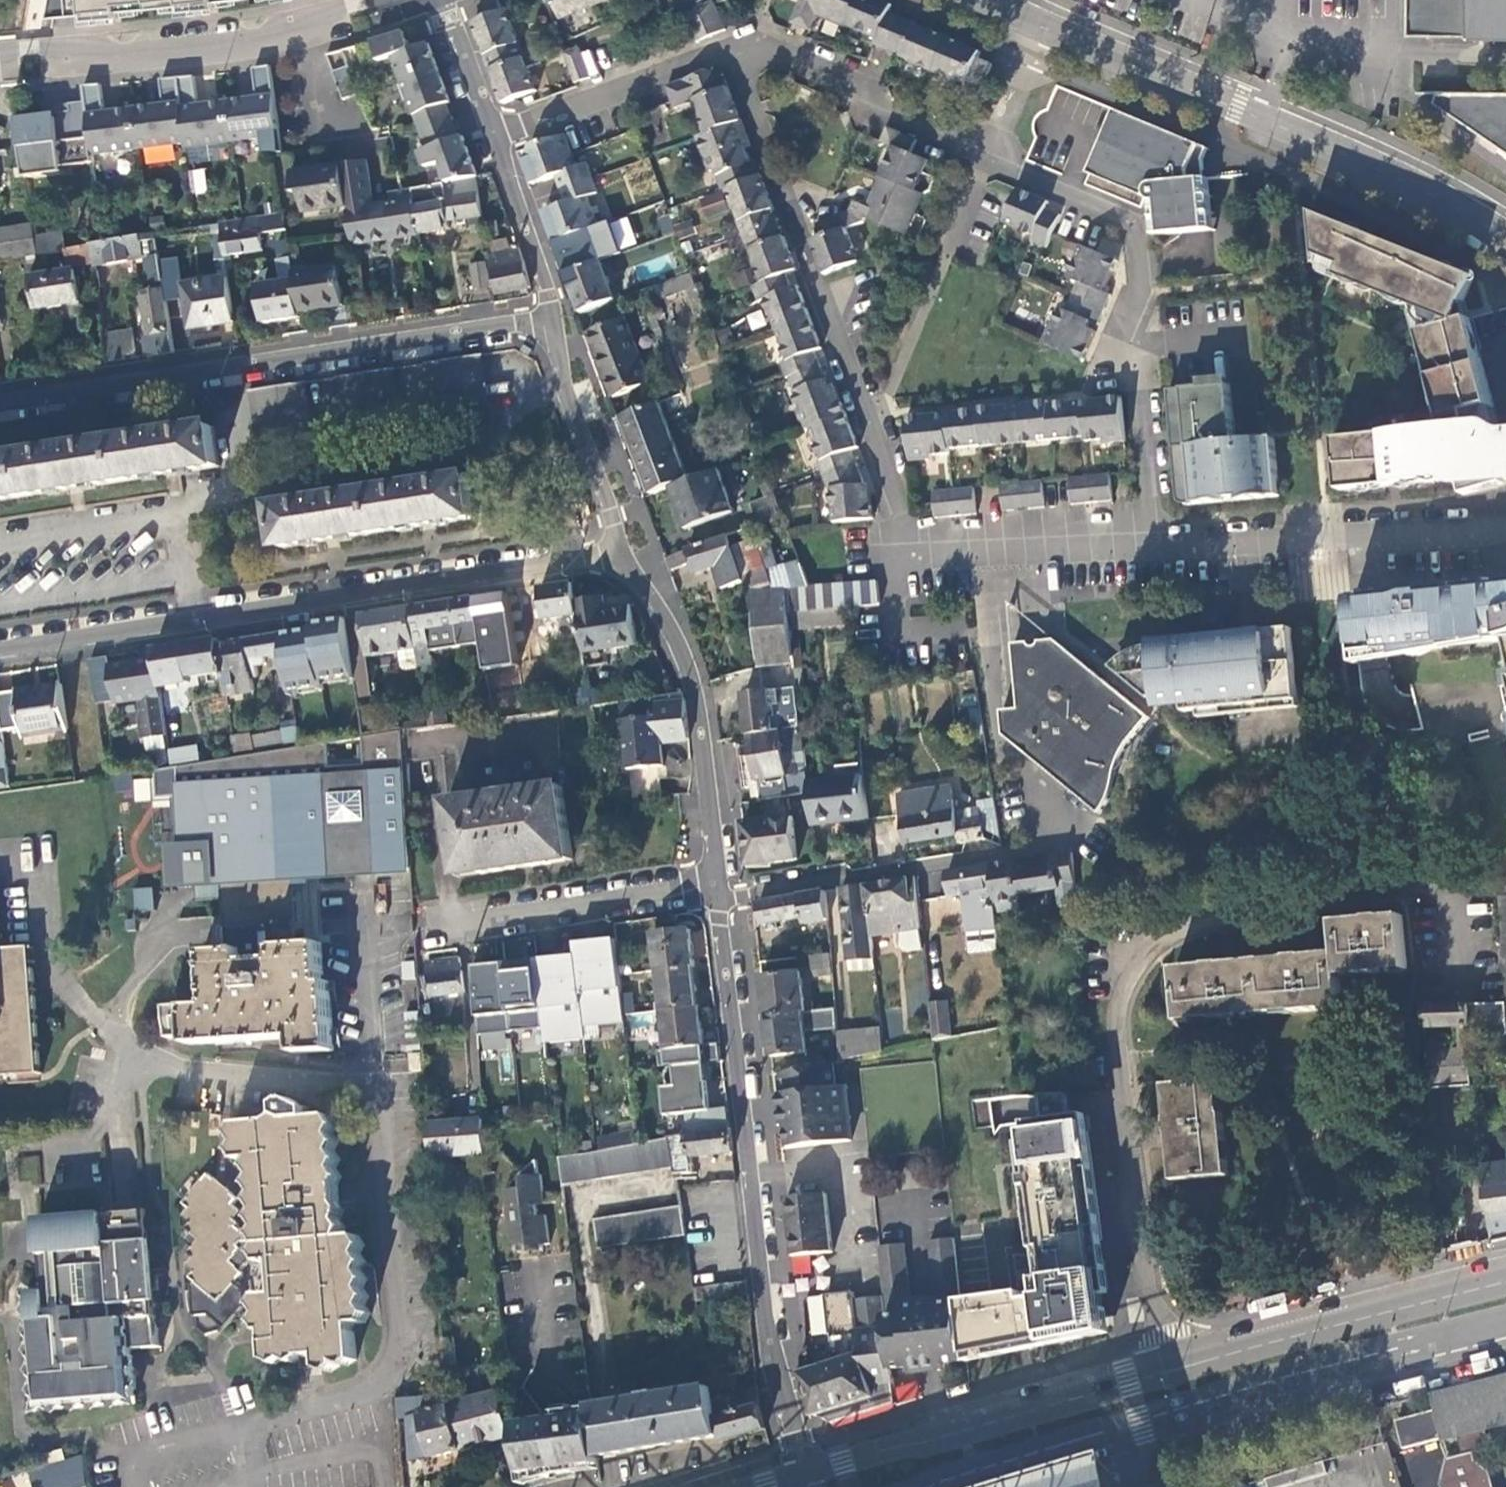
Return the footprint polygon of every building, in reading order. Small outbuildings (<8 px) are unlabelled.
[(55,15),(69,14),(87,13),(87,19),(122,16),(121,10),(183,5),(184,10),(219,7),(218,1),(229,0),(58,0),(55,15)] [(562,23),(618,0),(552,0),(562,23)] [(800,1),(801,9),(793,27),(812,36),(818,19),(847,32),(847,30),(878,44),(876,49),(916,66),(915,68),(956,85),(957,83),(969,88),(967,92),(980,98),(994,66),(981,61),(983,56),(976,53),(941,38),(890,16),(894,7),(880,1),(878,0),(796,0),(800,1)] [(1412,15),(1432,15),(1432,35),(1505,35),(1505,0),(1412,0),(1412,15)] [(480,8),(485,21),(504,14),(499,1),(480,8)] [(727,33),(715,8),(713,5),(685,18),(698,46),(727,33)] [(523,53),(508,13),(504,14),(485,21),(474,25),(482,46),(494,79),(504,106),(538,94),(529,70),(541,66),(535,49),(523,53)] [(1432,15),(1412,15),(1412,35),(1432,35),(1432,15)] [(401,82),(438,67),(430,45),(413,51),(407,33),(374,42),(382,63),(392,59),(401,82)] [(590,81),(579,51),(564,57),(575,87),(590,81)] [(227,103),(232,144),(264,140),(264,136),(279,133),(271,67),(254,70),(258,99),(259,105),(251,106),(250,100),(227,103)] [(350,67),(333,73),(343,101),(360,95),(350,67)] [(456,133),(453,124),(450,117),(447,108),(452,105),(438,67),(401,82),(421,135),(427,150),(420,154),(426,169),(442,164),(449,185),(476,181),(471,159),(464,140),(459,141),(456,133)] [(788,277),(799,273),(794,262),(791,253),(790,253),(779,228),(760,179),(763,178),(758,164),(753,166),(747,151),(752,149),(745,130),(735,103),(734,104),(729,93),(726,82),(709,72),(667,89),(676,112),(695,104),(705,130),(703,131),(705,137),(696,141),(710,176),(715,174),(723,194),(726,193),(735,216),(737,215),(741,225),(738,227),(748,252),(750,252),(754,263),(752,264),(761,287),(788,277)] [(232,144),(227,103),(205,105),(207,111),(198,112),(197,106),(193,77),(176,79),(185,146),(185,150),(232,144)] [(153,107),(131,110),(137,152),(185,146),(176,79),(159,80),(162,105),(163,111),(154,112),(153,107)] [(137,152),(131,110),(113,112),(113,119),(105,120),(104,114),(99,86),(84,87),(86,103),(95,157),(137,152)] [(1441,91),(1438,103),(1505,148),(1505,91),(1441,91)] [(27,181),(66,175),(65,169),(96,164),(95,157),(86,103),(70,105),(71,113),(56,115),(56,120),(47,121),(46,116),(18,120),(27,181)] [(452,105),(447,108),(450,117),(453,124),(456,133),(459,141),(464,140),(452,105)] [(1158,204),(1161,236),(1207,232),(1201,165),(1207,151),(1116,113),(1090,176),(1149,201),(1152,203),(1158,204)] [(849,213),(816,226),(821,240),(811,244),(818,263),(824,278),(861,264),(852,240),(851,242),(847,232),(864,225),(867,222),(907,238),(916,218),(924,197),(917,195),(923,180),(930,165),(911,157),(917,143),(888,130),(881,145),(894,150),(868,210),(854,204),(849,213)] [(525,163),(534,185),(557,176),(562,190),(592,179),(587,165),(577,169),(565,137),(533,148),(525,163)] [(353,246),(419,234),(412,191),(412,190),(382,195),(384,204),(369,207),(368,200),(372,199),(368,163),(343,166),(348,207),(353,246)] [(348,207),(343,166),(293,174),(297,195),(302,194),(305,214),(348,207)] [(205,168),(189,169),(190,193),(206,193),(205,168)] [(544,213),(555,244),(598,227),(587,197),(597,193),(592,179),(562,190),(568,204),(544,213)] [(482,216),(476,181),(449,185),(412,191),(419,234),(448,229),(448,222),(482,216)] [(704,221),(727,210),(719,191),(695,201),(704,221)] [(1049,206),(1018,193),(1011,210),(1005,226),(1035,239),(1033,244),(1047,249),(1061,217),(1047,211),(1049,206)] [(105,226),(102,206),(83,209),(86,229),(105,226)] [(1323,217),(1312,212),(1316,250),(1321,236),(1317,234),(1323,217)] [(284,213),(258,218),(260,233),(286,228),(284,213)] [(1321,236),(1316,250),(1317,258),(1330,262),(1331,260),(1344,265),(1339,278),(1412,307),(1417,308),(1422,296),(1435,301),(1430,314),(1444,319),(1460,315),(1466,300),(1469,291),(1474,278),(1323,217),(1317,234),(1321,236)] [(258,218),(221,225),(226,257),(263,251),(260,233),(258,218)] [(483,225),(485,238),(499,236),(497,223),(483,225)] [(610,223),(598,227),(555,244),(567,275),(622,254),(610,223)] [(37,256),(33,228),(0,233),(0,262),(37,256)] [(157,235),(93,246),(93,247),(96,265),(96,268),(146,259),(160,256),(157,235)] [(62,253),(59,236),(38,240),(41,257),(46,256),(62,253)] [(1097,250),(1115,256),(1120,242),(1102,236),(1097,250)] [(96,265),(93,247),(68,252),(71,273),(49,276),(46,256),(41,257),(30,259),(37,311),(81,304),(76,272),(80,271),(79,267),(96,265)] [(496,295),(531,287),(519,247),(490,256),(496,295)] [(1063,311),(1060,316),(1095,336),(1096,334),(1089,331),(1092,324),(1099,327),(1111,298),(1103,295),(1110,280),(1117,264),(1083,249),(1070,281),(1078,285),(1067,313),(1063,311)] [(158,356),(176,353),(168,309),(162,267),(160,256),(146,259),(150,285),(148,285),(149,294),(143,294),(150,336),(144,337),(147,358),(158,356)] [(1330,262),(1317,258),(1318,272),(1339,278),(1344,265),(1331,260),(1330,262)] [(572,288),(582,314),(615,301),(601,262),(567,275),(561,277),(566,290),(572,288)] [(182,264),(162,267),(168,309),(188,306),(185,286),(182,264)] [(471,266),(475,290),(489,288),(486,264),(471,266)] [(340,267),(294,275),(295,282),(300,315),(346,307),(340,267)] [(663,295),(694,287),(690,274),(660,282),(663,295)] [(835,525),(868,522),(873,522),(872,517),(871,507),(869,488),(865,488),(851,453),(859,450),(853,435),(841,403),(835,387),(829,390),(815,354),(822,351),(816,336),(805,306),(799,290),(794,292),(788,277),(761,287),(753,290),(759,305),(765,303),(788,364),(784,365),(801,411),(798,412),(806,433),(810,432),(822,463),(819,465),(830,491),(831,490),(835,525)] [(192,330),(236,324),(229,279),(185,286),(188,306),(192,330)] [(264,324),(301,318),(300,315),(295,282),(258,288),(264,324)] [(1417,308),(1430,314),(1435,301),(1422,296),(1417,308)] [(1412,307),(1420,333),(1470,318),(1466,300),(1460,315),(1444,319),(1430,314),(1417,308),(1412,307)] [(1095,336),(1060,316),(1055,327),(1052,326),(1043,346),(1083,363),(1089,350),(1095,336)] [(1446,429),(1335,440),(1339,483),(1342,486),(1346,489),(1350,490),(1384,487),(1383,468),(1397,467),(1399,486),(1425,483),(1442,481),(1441,473),(1459,472),(1465,470),(1469,468),(1473,465),(1476,463),(1479,460),(1481,457),(1483,453),(1485,448),(1486,441),(1485,434),(1484,428),(1483,426),(1466,430),(1463,424),(1457,426),(1455,417),(1494,407),(1470,318),(1420,333),(1446,429)] [(588,333),(614,398),(649,384),(623,319),(588,333)] [(134,331),(122,333),(126,358),(138,356),(134,331)] [(122,333),(107,336),(111,363),(120,362),(126,361),(126,358),(122,333)] [(492,428),(482,355),(428,364),(439,436),(492,428)] [(304,383),(251,392),(263,465),(316,456),(304,383)] [(1280,497),(1274,439),(1235,444),(1229,385),(1217,386),(1217,387),(1169,392),(1174,441),(1175,449),(1177,466),(1180,500),(1181,502),(1182,504),(1184,505),(1186,506),(1188,506),(1280,497)] [(1006,428),(1123,419),(1121,399),(1102,401),(1089,402),(1090,410),(1083,410),(1082,403),(1066,405),(1049,406),(1049,405),(1008,408),(979,411),(980,413),(966,414),(947,416),(947,423),(941,423),(940,416),(929,417),(907,419),(911,463),(932,461),(932,458),(950,457),(950,451),(1007,446),(1006,428)] [(659,403),(622,418),(652,494),(688,480),(659,403)] [(1125,444),(1123,419),(1006,428),(1007,446),(1075,441),(1075,443),(1086,442),(1086,444),(1106,442),(1106,446),(1125,444)] [(1489,490),(1504,485),(1490,427),(1484,428),(1485,434),(1486,441),(1485,448),(1483,453),(1481,457),(1479,460),(1476,463),(1473,465),(1469,468),(1465,470),(1459,472),(1466,497),(1489,490)] [(113,485),(181,474),(220,468),(215,428),(0,461),(0,502),(113,485)] [(1383,468),(1384,487),(1399,486),(1397,467),(1383,468)] [(722,472),(675,488),(688,531),(736,515),(722,472)] [(1069,481),(1072,506),(1113,502),(1111,477),(1069,481)] [(279,509),(285,549),(321,543),(443,524),(477,519),(471,480),(279,509)] [(1005,513),(1045,509),(1042,483),(1002,487),(1005,513)] [(934,494),(936,520),(976,516),(974,490),(934,494)] [(761,526),(785,517),(779,502),(755,510),(761,526)] [(667,561),(671,572),(693,564),(697,574),(715,567),(723,589),(744,583),(733,550),(728,537),(688,550),(689,553),(667,561)] [(733,550),(744,583),(747,593),(788,590),(811,589),(801,562),(782,568),(772,537),(733,550)] [(880,604),(878,583),(811,589),(788,590),(747,593),(755,615),(760,667),(762,693),(745,695),(749,735),(752,735),(802,729),(792,633),(790,615),(816,612),(844,608),(880,604)] [(560,587),(540,590),(545,621),(578,616),(576,602),(573,585),(560,587)] [(1424,593),(1424,608),(1377,615),(1380,643),(1398,653),(1404,655),(1409,657),(1422,655),(1434,649),(1447,648),(1446,641),(1491,636),(1492,645),(1504,644),(1505,650),(1505,586),(1503,586),(1502,586),(1469,589),(1424,593)] [(521,593),(495,597),(497,611),(517,608),(522,639),(547,635),(545,621),(540,590),(521,593)] [(1424,608),(1424,593),(1351,601),(1357,657),(1398,653),(1380,643),(1377,615),(1424,608)] [(606,598),(576,602),(578,616),(585,657),(638,649),(633,606),(607,610),(606,598)] [(441,605),(412,610),(420,668),(434,666),(433,658),(466,653),(468,661),(485,659),(480,628),(475,600),(441,605)] [(846,627),(844,608),(816,612),(817,630),(846,627)] [(407,673),(421,670),(420,668),(412,610),(382,615),(349,620),(357,676),(358,687),(375,685),(370,658),(400,653),(403,670),(407,673)] [(817,630),(816,612),(790,615),(792,633),(817,630)] [(288,666),(292,693),(325,687),(324,682),(357,676),(349,620),(332,623),(315,625),(316,631),(283,636),(288,666)] [(496,625),(480,628),(485,659),(485,662),(501,659),(496,625)] [(1183,676),(1185,703),(1186,712),(1200,712),(1200,718),(1301,708),(1293,629),(1275,631),(1203,638),(1193,639),(1193,643),(1195,669),(1172,672),(1172,677),(1183,676)] [(283,636),(246,641),(252,677),(258,676),(257,666),(268,664),(269,668),(288,666),(283,636)] [(1447,648),(1492,645),(1491,636),(1446,641),(1447,648)] [(187,646),(155,651),(157,659),(160,685),(189,681),(188,677),(224,672),(220,645),(219,640),(187,646)] [(1004,736),(1066,787),(1099,815),(1102,811),(1104,808),(1110,797),(1113,790),(1116,770),(1123,751),(1131,740),(1149,718),(1054,640),(1039,642),(1039,648),(1029,648),(1029,642),(1013,644),(1018,709),(1002,710),(1004,736)] [(246,641),(220,645),(224,672),(227,696),(254,692),(252,677),(246,641)] [(1156,654),(1156,647),(1149,648),(1144,649),(1134,653),(1127,657),(1121,661),(1114,669),(1129,682),(1135,674),(1143,681),(1136,688),(1151,700),(1159,699),(1159,705),(1185,703),(1183,676),(1172,677),(1172,672),(1195,669),(1193,643),(1169,645),(1169,652),(1156,654)] [(1169,645),(1156,647),(1156,654),(1169,652),(1169,645)] [(110,658),(91,661),(97,704),(116,701),(116,704),(142,700),(144,715),(141,716),(144,737),(168,734),(160,685),(157,659),(111,666),(110,658)] [(71,664),(58,666),(61,686),(65,710),(81,707),(98,705),(97,704),(91,661),(71,664)] [(1384,667),(1372,673),(1380,690),(1392,683),(1384,667)] [(1135,674),(1129,682),(1136,688),(1143,681),(1135,674)] [(61,686),(42,689),(43,692),(18,696),(18,692),(0,695),(0,720),(2,733),(22,731),(23,738),(68,730),(65,710),(61,686)] [(686,701),(683,693),(678,695),(621,703),(623,720),(621,720),(627,769),(628,769),(631,799),(661,797),(658,769),(665,768),(662,744),(690,742),(686,708),(686,701)] [(99,717),(98,705),(81,707),(83,720),(99,717)] [(550,862),(572,860),(561,787),(558,712),(428,728),(428,726),(405,730),(407,763),(445,758),(449,803),(459,876),(482,873),(482,876),(550,866),(550,862)] [(300,742),(297,727),(260,733),(262,748),(300,742)] [(810,794),(809,782),(802,729),(752,735),(754,755),(741,757),(746,790),(753,788),(760,794),(762,800),(810,794)] [(414,871),(407,763),(405,730),(128,774),(129,778),(131,793),(133,804),(180,800),(186,882),(225,880),(228,926),(296,925),(293,877),(414,871)] [(262,748),(260,733),(233,737),(235,752),(262,748)] [(11,787),(8,771),(4,745),(0,746),(0,788),(11,787)] [(170,749),(172,764),(199,761),(197,745),(170,749)] [(869,820),(866,791),(864,776),(809,782),(810,794),(814,826),(869,820)] [(131,793),(129,778),(109,781),(110,796),(131,793)] [(984,839),(980,817),(957,821),(951,788),(900,796),(908,844),(959,835),(960,843),(984,839)] [(746,843),(749,866),(798,860),(793,818),(744,824),(746,843)] [(993,866),(997,913),(1021,910),(1019,895),(1055,889),(1058,908),(1077,906),(1076,894),(1076,893),(1072,854),(1042,858),(993,866)] [(1497,864),(1500,896),(1505,981),(1505,862),(1497,864)] [(966,895),(969,933),(998,930),(997,913),(993,866),(948,872),(951,897),(966,895)] [(864,886),(870,937),(898,933),(900,948),(907,953),(925,951),(922,930),(917,878),(886,883),(864,886)] [(872,959),(870,937),(864,886),(838,890),(845,962),(872,959)] [(132,889),(134,911),(154,909),(151,887),(132,889)] [(825,891),(759,903),(763,926),(804,919),(805,924),(828,920),(825,891)] [(1209,1020),(1210,1027),(1240,1024),(1240,1021),(1258,1019),(1259,1022),(1273,1021),(1273,1017),(1292,1015),(1293,1020),(1321,1018),(1320,1012),(1341,1010),(1338,976),(1358,974),(1359,977),(1407,973),(1402,919),(1383,920),(1382,918),(1368,919),(1368,922),(1334,924),(1336,957),(1302,960),(1302,958),(1287,959),(1287,961),(1223,966),(1223,964),(1207,966),(1207,968),(1174,970),(1177,1026),(1193,1025),(1192,1022),(1209,1020)] [(297,946),(296,925),(228,926),(230,949),(206,950),(209,1004),(210,1042),(294,1039),(294,1055),(333,1053),(329,983),(323,983),(321,945),(297,946)] [(969,933),(971,957),(1000,955),(998,930),(969,933)] [(654,936),(658,972),(659,971),(695,967),(691,931),(654,936)] [(618,944),(617,940),(577,944),(578,956),(586,1027),(625,1023),(625,1015),(623,995),(620,966),(618,944)] [(618,944),(620,966),(632,965),(630,943),(618,944)] [(42,1075),(32,949),(0,951),(0,950),(0,1079),(42,1075)] [(832,954),(812,957),(814,978),(834,976),(832,954)] [(578,956),(538,960),(542,999),(547,1043),(587,1039),(586,1027),(578,956)] [(430,976),(421,977),(422,998),(465,993),(460,957),(428,962),(430,976)] [(497,1004),(542,999),(538,960),(493,965),(497,1004)] [(700,1007),(695,967),(659,971),(664,1011),(700,1007)] [(763,988),(767,1017),(807,1012),(802,973),(762,978),(763,988)] [(633,994),(623,995),(625,1015),(635,1014),(633,994)] [(948,1003),(930,1004),(934,1041),(951,1038),(948,1003)] [(209,1004),(187,1004),(188,1043),(210,1042),(209,1004)] [(1429,1063),(1431,1090),(1474,1087),(1466,1027),(1470,1027),(1470,1019),(1505,1017),(1505,1004),(1425,1006),(1427,1028),(1458,1028),(1460,1049),(1428,1051),(1429,1063)] [(704,1046),(700,1007),(664,1011),(663,1011),(667,1051),(704,1046)] [(769,1034),(772,1057),(808,1053),(806,1032),(838,1029),(836,1009),(807,1012),(767,1017),(769,1034)] [(411,1054),(412,1071),(423,1070),(422,1053),(421,1015),(407,1015),(409,1054),(411,1054)] [(840,1061),(882,1052),(880,1028),(838,1037),(840,1061)] [(631,1070),(658,1068),(657,1052),(629,1055),(631,1070)] [(945,1147),(935,1058),(859,1066),(869,1156),(945,1147)] [(783,1092),(776,1094),(778,1111),(780,1127),(786,1127),(789,1148),(851,1141),(849,1119),(852,1119),(848,1086),(836,1088),(835,1062),(781,1072),(783,1092)] [(708,1083),(706,1063),(675,1066),(677,1086),(663,1088),(666,1116),(686,1114),(688,1134),(731,1129),(728,1109),(707,1111),(703,1083),(708,1083)] [(409,1078),(410,1089),(428,1088),(427,1077),(409,1078)] [(1165,1140),(1169,1187),(1224,1182),(1223,1167),(1218,1167),(1216,1149),(1220,1149),(1218,1120),(1213,1120),(1211,1101),(1216,1100),(1215,1086),(1161,1090),(1164,1124),(1161,1124),(1162,1141),(1165,1140)] [(210,1316),(226,1331),(231,1336),(245,1321),(241,1278),(246,1272),(234,1262),(245,1247),(242,1244),(245,1241),(261,1241),(255,1255),(263,1261),(275,1261),(277,1292),(260,1293),(257,1303),(260,1311),(255,1321),(263,1331),(267,1331),(269,1361),(277,1364),(287,1359),(294,1363),(304,1356),(321,1357),(321,1368),(332,1373),(341,1367),(342,1362),(350,1367),(358,1362),(355,1323),(366,1325),(372,1315),(365,1306),(369,1298),(363,1291),(368,1279),(361,1271),(367,1265),(361,1255),(366,1246),(359,1237),(342,1239),(347,1229),(340,1222),(346,1211),(339,1205),(339,1185),(344,1179),(335,1169),(341,1161),(335,1153),(340,1145),(334,1135),(339,1126),(330,1116),(310,1117),(309,1109),(290,1101),(286,1101),(278,1107),(279,1111),(269,1120),(237,1120),(233,1132),(239,1141),(233,1151),(240,1158),(252,1158),(248,1167),(254,1174),(250,1183),(256,1190),(252,1201),(257,1209),(253,1219),(258,1227),(257,1232),(244,1231),(239,1227),(242,1225),(224,1210),(234,1198),(210,1176),(186,1206),(199,1217),(191,1228),(203,1239),(191,1253),(204,1264),(194,1277),(200,1282),(195,1288),(195,1317),(199,1317),(210,1316)] [(969,1361),(1108,1333),(1084,1114),(1024,1122),(1026,1140),(1019,1141),(1041,1292),(962,1302),(969,1361)] [(485,1120),(430,1123),(432,1158),(487,1154),(485,1120)] [(733,1153),(731,1129),(688,1134),(687,1134),(688,1136),(671,1138),(676,1167),(677,1174),(694,1173),(693,1157),(733,1153)] [(637,1130),(597,1137),(598,1150),(638,1143),(637,1130)] [(676,1167),(671,1138),(638,1143),(598,1150),(559,1157),(564,1186),(676,1167)] [(538,1170),(536,1153),(523,1167),(524,1176),(516,1177),(506,1191),(513,1243),(526,1246),(540,1248),(544,1247),(544,1243),(551,1242),(547,1212),(540,1214),(538,1201),(545,1200),(541,1169),(538,1170)] [(1505,1239),(1505,1163),(1483,1166),(1492,1242),(1505,1239)] [(826,1196),(787,1200),(791,1237),(794,1259),(832,1255),(826,1196)] [(599,1248),(687,1234),(683,1207),(595,1221),(599,1248)] [(26,1289),(37,1410),(138,1402),(134,1349),(162,1347),(160,1343),(159,1338),(159,1333),(159,1328),(159,1316),(156,1316),(147,1210),(43,1219),(45,1248),(41,1248),(42,1254),(46,1254),(48,1287),(46,1288),(40,1291),(33,1289),(26,1289)] [(1454,1236),(1457,1246),(1475,1241),(1473,1231),(1454,1236)] [(947,1362),(969,1361),(962,1302),(955,1237),(931,1240),(937,1298),(911,1300),(905,1243),(879,1246),(884,1296),(892,1368),(912,1366),(914,1373),(947,1368),(947,1362)] [(807,1281),(785,1280),(784,1363),(806,1363),(807,1281)] [(748,1296),(747,1281),(726,1284),(727,1298),(748,1296)] [(727,1298),(726,1284),(695,1288),(697,1301),(727,1298)] [(892,1368),(884,1296),(855,1300),(854,1293),(825,1296),(830,1335),(832,1335),(834,1353),(816,1359),(819,1368),(802,1373),(816,1416),(820,1414),(833,1420),(897,1401),(892,1368)] [(210,1316),(199,1317),(199,1329),(208,1337),(226,1331),(210,1316)] [(455,1353),(444,1353),(445,1366),(456,1366),(455,1353)] [(321,1377),(321,1368),(321,1357),(304,1356),(305,1377),(321,1377)] [(758,1404),(757,1390),(735,1396),(731,1373),(709,1376),(711,1386),(721,1437),(723,1442),(766,1429),(758,1404)] [(1490,1471),(1478,1461),(1476,1453),(1471,1432),(1488,1428),(1505,1423),(1505,1376),(1432,1395),(1436,1410),(1444,1439),(1459,1435),(1465,1456),(1449,1460),(1450,1462),(1443,1485),(1445,1486),(1494,1486),(1490,1471)] [(599,1454),(599,1455),(721,1437),(711,1386),(659,1395),(659,1392),(644,1394),(644,1397),(592,1406),(599,1454)] [(512,1436),(500,1391),(448,1405),(460,1450),(512,1436)] [(460,1450),(448,1405),(447,1395),(398,1399),(402,1466),(460,1450)] [(592,1406),(570,1409),(576,1457),(599,1454),(592,1406)] [(559,1415),(517,1422),(524,1473),(577,1460),(576,1457),(570,1409),(559,1411),(559,1415)] [(1444,1439),(1436,1410),(1398,1420),(1406,1450),(1444,1439)] [(1492,1442),(1488,1428),(1471,1432),(1476,1453),(1487,1450),(1492,1442)] [(11,1486),(88,1486),(84,1459),(8,1478),(11,1486)] [(1266,1481),(1268,1486),(1291,1486),(1328,1476),(1325,1463),(1266,1481)]
